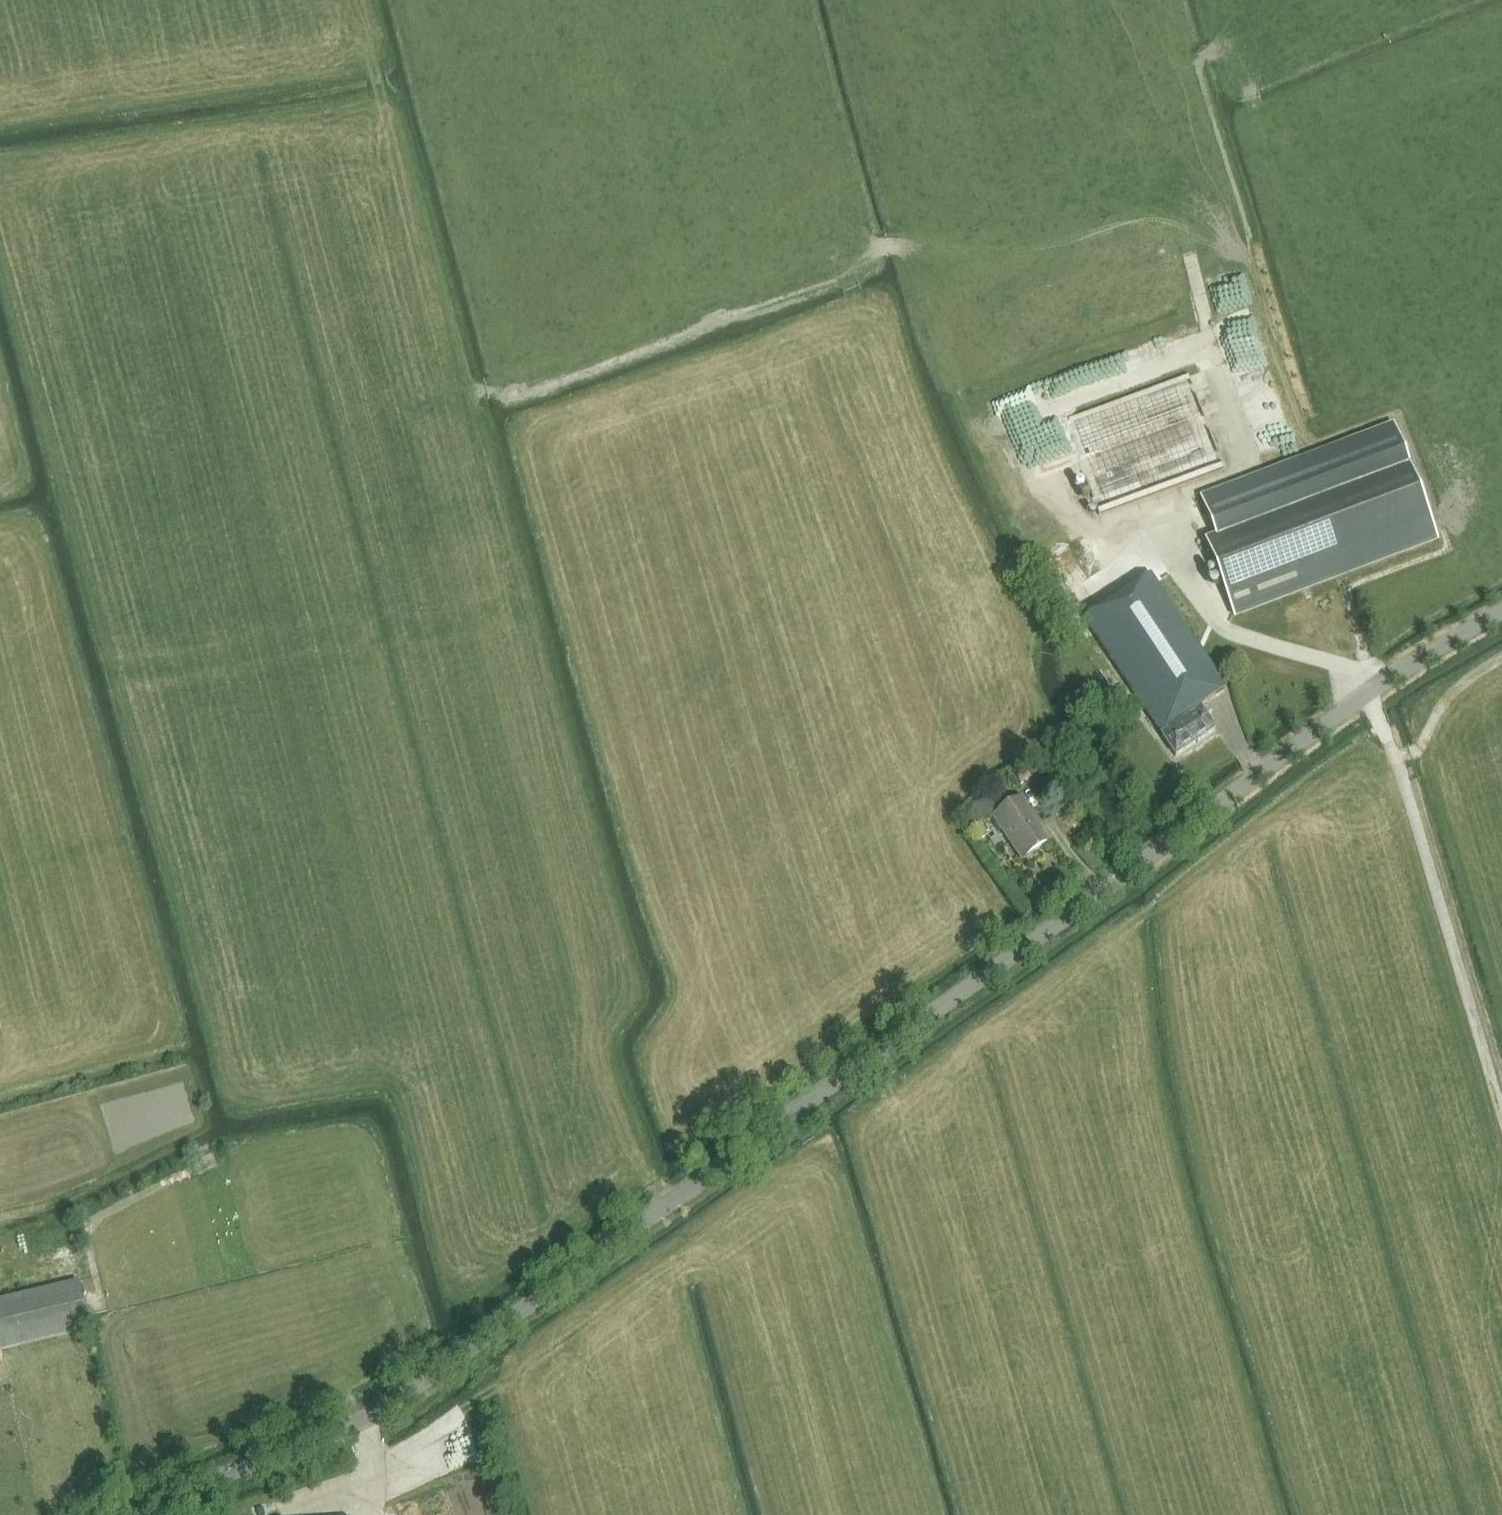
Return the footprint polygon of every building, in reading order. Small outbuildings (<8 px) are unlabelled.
[(1077,461),(1095,514),(1223,471),(1189,373),(1025,429),(1040,473),(1077,461)] [(1408,467),(1206,544),(1233,616),(1436,539),(1408,467)] [(1216,694),(1149,596),(1089,636),(1140,711),(1147,706),(1165,733),(1162,735),(1176,756),(1214,729),(1199,706),(1216,694)] [(1021,860),(1050,840),(1022,798),(1006,808),(996,794),(967,814),(977,829),(993,818),(1021,860)] [(78,1281),(0,1299),(0,1350),(89,1329),(78,1281)] [(399,1453),(415,1489),(483,1457),(466,1421),(399,1453)]
